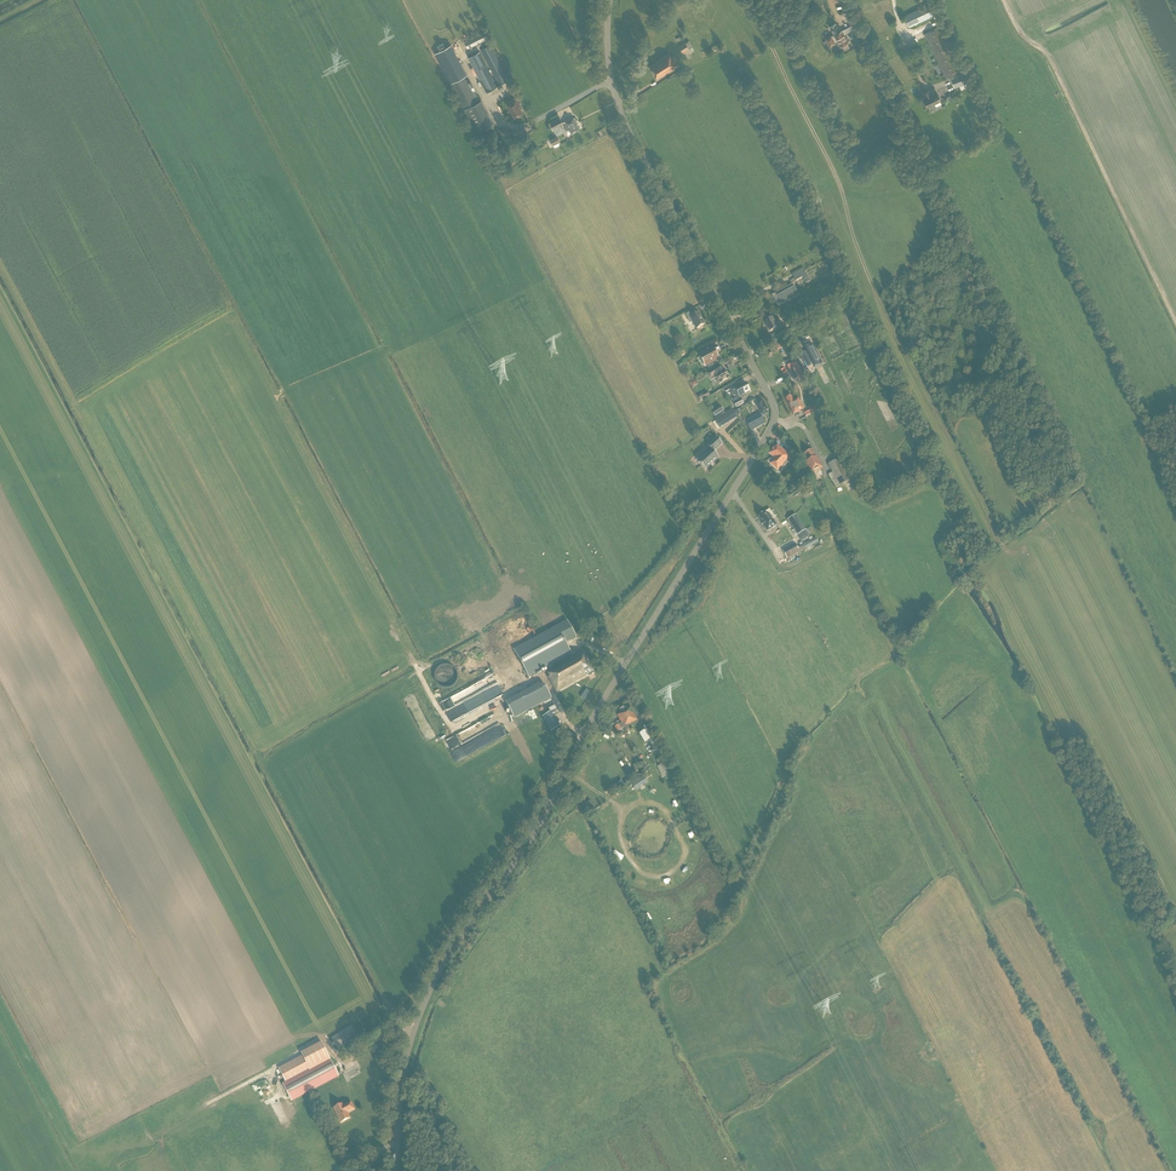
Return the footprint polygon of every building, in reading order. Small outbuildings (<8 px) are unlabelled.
[(910,26),(937,13),(931,2),(904,15),(910,26)] [(849,43),(844,34),(860,26),(852,9),(844,13),(851,25),(840,31),(836,23),(831,26),(835,34),(832,36),(832,35),(826,37),(830,45),(836,43),(835,42),(838,40),(842,46),(849,43)] [(947,77),(962,69),(940,26),(925,34),(947,77)] [(485,39),(481,32),(464,40),(468,48),(485,39)] [(683,52),(689,48),(686,42),(679,46),(683,52)] [(451,43),(435,52),(451,81),(464,74),(467,72),(451,43)] [(491,46),(481,51),(500,85),(509,80),(491,46)] [(663,75),(679,65),(673,56),(672,57),(670,52),(655,62),(656,63),(650,67),(656,77),(662,74),(663,75)] [(486,63),(483,57),(472,63),(475,69),(474,69),(486,92),(498,86),(486,63)] [(954,86),(968,81),(964,73),(951,78),(954,86)] [(478,101),(464,74),(451,81),(464,108),(478,101)] [(926,106),(927,107),(941,100),(936,91),(931,94),(929,90),(923,93),(925,97),(923,98),(925,102),(924,102),(923,104),(924,106),(925,106),(926,106)] [(522,107),(517,96),(505,102),(511,113),(512,112),(514,117),(524,113),(521,107),(522,107)] [(481,99),(478,101),(464,108),(477,132),(494,123),(481,99)] [(562,121),(560,117),(549,123),(552,128),(561,123),(560,122),(562,121)] [(580,128),(573,117),(562,123),(566,131),(569,129),(571,132),(580,128)] [(560,140),(557,135),(550,139),(553,144),(560,140)] [(810,281),(803,268),(792,274),(796,281),(802,277),(806,284),(810,281)] [(782,304),(798,295),(792,285),(772,296),(778,305),(781,303),(782,304)] [(696,329),(705,324),(699,312),(697,313),(695,310),(685,315),(690,323),(691,324),(692,323),(696,329)] [(775,323),(779,321),(779,319),(778,320),(777,318),(773,321),(772,318),(764,322),(770,331),(777,327),(775,323)] [(822,364),(812,344),(804,348),(807,352),(805,353),(804,351),(799,354),(806,368),(811,366),(810,364),(812,363),(815,368),(822,364)] [(704,358),(707,364),(718,358),(714,352),(718,350),(716,346),(710,350),(709,349),(706,350),(706,351),(699,355),(701,359),(704,358)] [(685,355),(682,349),(677,353),(679,358),(685,355)] [(803,375),(796,361),(787,366),(790,371),(789,371),(794,380),(800,377),(803,382),(806,380),(804,375),(803,375)] [(729,377),(725,371),(723,371),(720,366),(707,374),(711,381),(715,378),(719,384),(729,377)] [(750,391),(745,383),(738,387),(735,383),(723,389),(725,393),(730,390),(731,391),(730,391),(733,397),(734,396),(735,398),(732,400),(736,408),(743,404),(741,399),(741,400),(739,397),(750,391)] [(794,400),(791,395),(785,398),(793,415),(804,410),(798,398),(794,400)] [(768,410),(763,400),(756,404),(761,414),(759,415),(758,414),(756,415),(757,416),(746,422),(752,433),(767,426),(762,416),(767,413),(766,411),(768,410)] [(815,412),(813,407),(803,412),(805,417),(815,412)] [(724,412),(722,408),(713,413),(716,417),(724,412)] [(737,418),(732,410),(715,420),(720,428),(737,418)] [(708,448),(707,449),(700,456),(702,458),(698,461),(705,469),(718,457),(713,452),(722,444),(721,443),(716,437),(707,446),(708,448)] [(789,467),(793,462),(788,458),(790,457),(777,445),(768,455),(771,457),(767,462),(777,471),(782,465),(784,467),(786,464),(789,467)] [(811,474),(822,468),(816,457),(815,458),(811,451),(804,455),(808,462),(806,463),(811,474)] [(850,480),(839,459),(828,465),(832,473),(829,475),(836,488),(850,480)] [(765,513),(764,511),(757,516),(760,520),(760,521),(767,532),(777,525),(770,514),(769,514),(767,511),(765,513)] [(809,536),(796,514),(787,520),(797,535),(801,541),(809,536)] [(813,541),(799,549),(804,556),(817,548),(813,541)] [(786,559),(799,553),(795,544),(782,550),(786,559)] [(567,621),(515,650),(529,677),(572,654),(566,643),(576,637),(567,621)] [(595,673),(583,652),(547,672),(550,677),(549,678),(557,694),(595,673)] [(514,718),(551,698),(543,682),(505,702),(514,718)] [(627,710),(625,707),(619,710),(621,713),(618,715),(617,716),(621,723),(614,727),(617,732),(624,728),(627,732),(640,725),(637,720),(638,720),(631,708),(627,710)] [(561,727),(552,712),(543,717),(552,732),(561,727)] [(645,743),(652,739),(647,730),(640,734),(645,743)] [(338,1049),(358,1037),(352,1026),(331,1039),(338,1049)] [(301,1054),(302,1055),(309,1068),(330,1058),(322,1043),(301,1054)] [(278,1068),(285,1081),(309,1068),(302,1055),(278,1068)] [(309,1068),(285,1081),(282,1083),(291,1101),(339,1076),(330,1058),(309,1068)] [(354,1109),(351,1102),(343,1105),(342,1103),(333,1108),(341,1122),(350,1118),(347,1112),(349,1111),(354,1109)]
